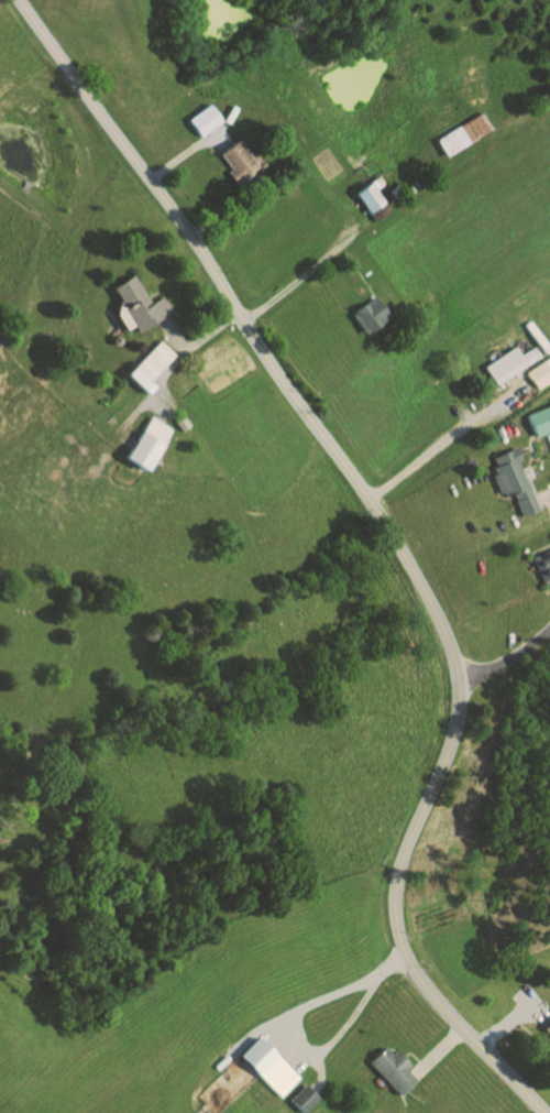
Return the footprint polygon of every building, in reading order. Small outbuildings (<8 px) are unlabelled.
[(199,134),(219,120),(206,101),(186,117),(199,134)] [(435,138),(446,154),(488,128),(477,110),(435,138)] [(233,183),(255,166),(233,138),(223,145),(216,152),(229,167),(224,171),(233,183)] [(375,220),(354,190),(377,174),(384,183),(375,189),(389,209),(375,220)] [(419,174),(425,182),(418,187),(413,179),(419,174)] [(396,196),(403,190),(398,184),(391,189),(396,196)] [(411,193),(417,188),(413,184),(408,187),(411,193)] [(139,332),(162,315),(169,309),(158,295),(151,302),(129,272),(109,287),(122,304),(119,306),(139,332)] [(363,331),(387,315),(374,295),(352,309),(353,310),(350,313),(363,331)] [(387,342),(398,334),(396,330),(393,332),(391,329),(382,337),(387,342)] [(537,330),(532,334),(540,343),(535,347),(545,359),(549,355),(549,345),(537,330)] [(153,385),(147,380),(172,353),(156,339),(124,374),(145,393),(153,385)] [(495,383),(537,356),(530,347),(519,354),(514,346),(483,367),(495,383)] [(535,388),(530,381),(524,372),(539,361),(549,377),(535,388)] [(526,415),(549,404),(549,428),(535,435),(526,415)] [(146,415),(121,457),(142,470),(168,428),(158,423),(146,415)] [(514,447),(518,459),(515,460),(532,502),(536,509),(520,515),(514,500),(515,500),(512,493),(504,497),(502,491),(497,493),(490,474),(494,472),(492,467),(495,465),(492,457),(514,447)] [(534,556),(549,548),(549,579),(541,582),(530,557),(534,556)] [(548,1019),(549,1017),(549,1040),(544,1035),(548,1033),(541,1026),(548,1019)] [(295,1076),(286,1068),(253,1035),(234,1054),(276,1094),(295,1076)] [(365,1060),(399,1093),(414,1079),(409,1074),(404,1069),(409,1065),(394,1050),(391,1054),(382,1044),(365,1060)] [(301,1082),(310,1091),(316,1096),(299,1112),(286,1098),(301,1082)]
